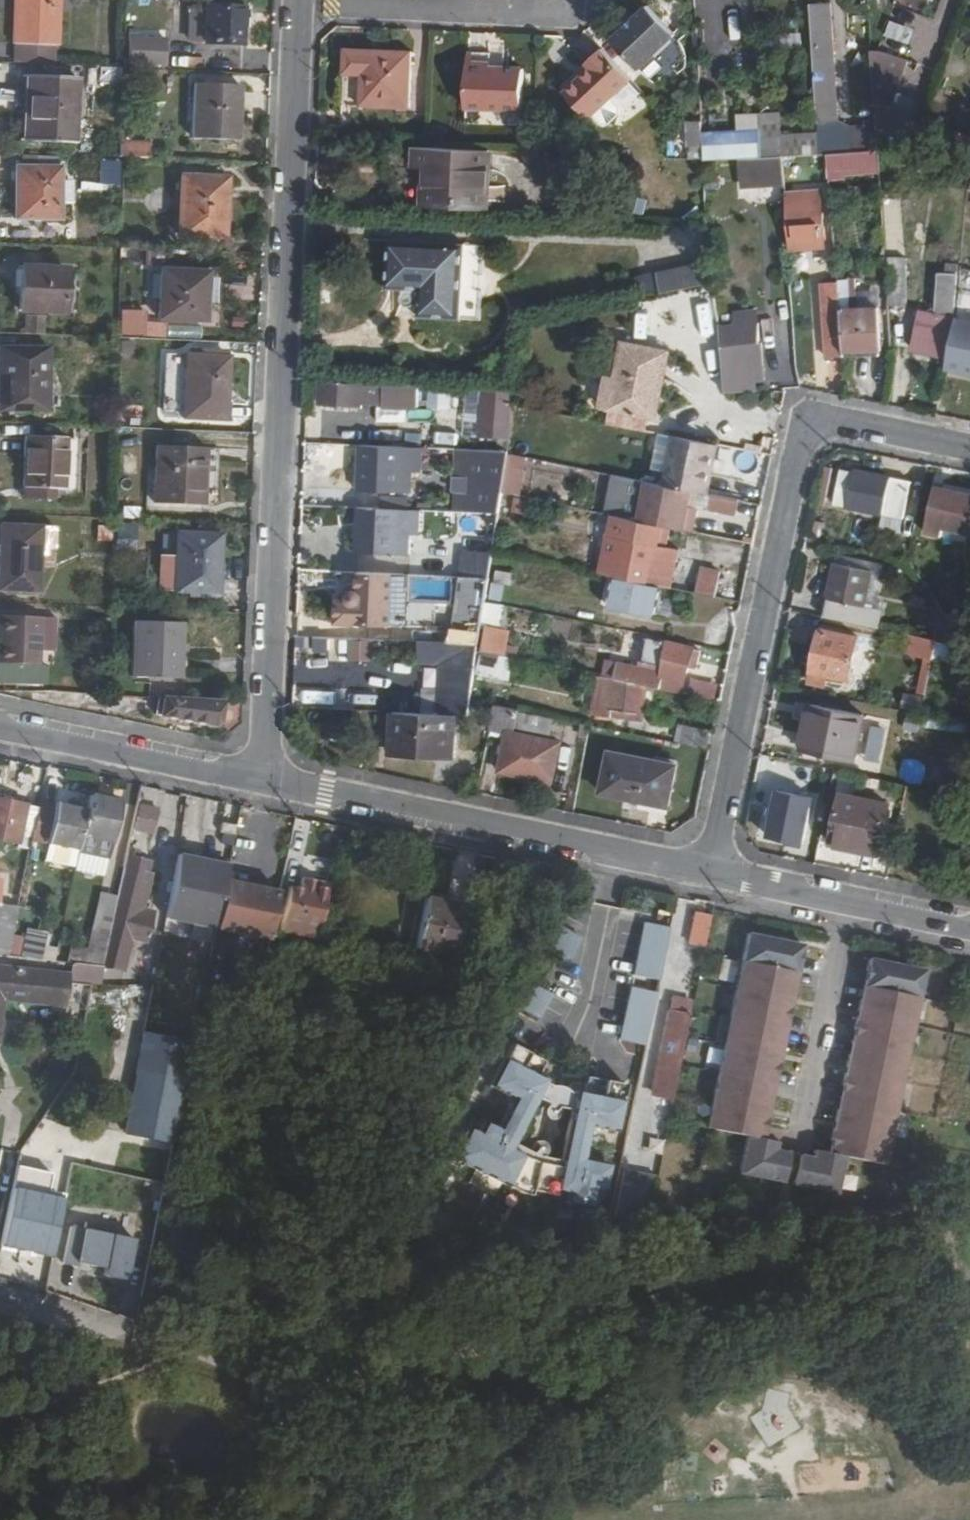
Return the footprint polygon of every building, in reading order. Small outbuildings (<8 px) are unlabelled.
[(54,64),(56,43),(59,43),(62,0),(17,0),(15,42),(18,42),(17,62),(54,64)] [(205,42),(243,43),(244,6),(206,5),(205,42)] [(679,39),(651,6),(612,40),(640,73),(679,39)] [(831,6),(811,6),(816,94),(836,94),(831,6)] [(892,20),(887,34),(912,42),(916,28),(892,20)] [(129,28),(128,65),(167,66),(168,29),(129,28)] [(630,82),(602,49),(586,65),(590,70),(565,94),(589,121),(594,117),(602,126),(609,126),(619,116),(620,110),(611,100),(630,82)] [(348,51),(347,79),(413,81),(414,52),(348,51)] [(466,56),(466,66),(490,66),(491,64),(491,56),(466,56)] [(466,66),(466,83),(521,85),(522,60),(498,60),(498,64),(491,64),(490,66),(466,66)] [(908,142),(917,117),(887,107),(899,72),(871,62),(875,129),(908,142)] [(30,75),(29,141),(74,142),(74,75),(30,75)] [(413,81),(347,79),(346,106),(412,109),(413,81)] [(235,117),(237,84),(196,82),(193,138),(240,140),(242,117),(235,117)] [(521,85),(466,83),(464,110),(520,112),(521,85)] [(243,84),(237,84),(235,117),(242,117),(243,84)] [(836,94),(816,94),(817,111),(818,121),(831,120),(838,119),(836,94)] [(872,153),(871,133),(832,135),(831,120),(818,121),(819,147),(819,157),(827,156),(872,153)] [(782,138),(761,139),(761,160),(781,159),(801,158),(800,148),(782,149),(782,138)] [(121,141),(122,157),(151,156),(151,140),(121,141)] [(800,148),(801,158),(819,157),(819,147),(800,148)] [(427,150),(418,151),(417,167),(427,167),(425,204),(485,207),(488,154),(427,150)] [(55,167),(55,154),(19,152),(18,167),(55,167)] [(874,169),(872,153),(827,156),(828,171),(874,169)] [(801,158),(781,159),(783,185),(796,183),(795,173),(807,173),(808,177),(828,176),(828,171),(827,156),(819,157),(801,158)] [(104,163),(103,183),(121,183),(122,163),(104,163)] [(58,168),(55,167),(18,167),(13,167),(12,219),(42,220),(42,225),(57,225),(58,168)] [(228,177),(182,176),(180,235),(226,237),(228,177)] [(788,196),(790,230),(824,228),(821,193),(788,196)] [(465,246),(389,241),(386,289),(419,291),(417,317),(460,320),(465,246)] [(27,266),(52,267),(52,251),(27,251),(27,266)] [(642,295),(710,287),(707,265),(639,272),(642,295)] [(67,268),(52,267),(27,266),(23,266),(21,309),(65,311),(67,268)] [(885,267),(886,301),(906,299),(904,266),(885,267)] [(208,272),(164,271),(162,319),(206,321),(208,272)] [(952,357),(959,321),(957,321),(960,275),(942,274),(939,310),(944,311),(942,317),(924,312),(916,348),(952,357)] [(830,364),(844,362),(843,349),(840,309),(839,297),(825,299),(830,364)] [(840,309),(843,349),(878,345),(873,306),(840,309)] [(27,334),(43,334),(44,314),(29,314),(27,334)] [(737,331),(719,332),(728,392),(751,391),(750,382),(748,351),(758,351),(761,350),(759,330),(756,331),(756,328),(756,316),(736,317),(737,331)] [(959,321),(952,357),(949,370),(969,374),(969,324),(959,321)] [(656,386),(662,386),(670,351),(628,342),(616,405),(651,412),(656,386)] [(48,410),(49,345),(0,344),(0,409),(48,410)] [(748,351),(750,382),(761,381),(758,351),(748,351)] [(232,357),(189,355),(187,418),(229,419),(232,357)] [(519,383),(485,382),(482,436),(511,438),(517,401),(519,383)] [(382,385),(322,383),(321,405),(362,406),(362,400),(382,400),(382,385)] [(421,410),(421,387),(386,386),(386,410),(421,410)] [(651,412),(657,413),(662,386),(656,386),(651,412)] [(698,489),(711,492),(721,442),(677,434),(667,483),(698,489)] [(24,435),(24,485),(64,486),(65,436),(24,435)] [(405,445),(359,444),(359,460),(365,460),(365,488),(403,489),(405,445)] [(217,447),(161,445),(157,502),(206,504),(208,464),(216,464),(217,447)] [(477,462),(475,511),(500,512),(502,498),(504,488),(508,463),(508,462),(477,462)] [(508,463),(504,488),(518,491),(524,466),(508,463)] [(836,503),(904,518),(912,482),(856,470),(855,472),(843,470),(836,503)] [(642,513),(643,478),(613,476),(612,512),(642,513)] [(651,479),(644,517),(696,529),(701,509),(694,508),(695,502),(698,489),(667,483),(651,479)] [(939,486),(930,534),(946,538),(948,529),(962,532),(960,541),(969,543),(969,493),(939,486)] [(404,508),(358,506),(358,523),(364,523),(363,550),(402,552),(404,508)] [(616,560),(614,574),(620,575),(647,581),(655,541),(658,542),(662,526),(621,517),(612,558),(616,560)] [(39,588),(40,523),(0,523),(0,586),(39,588)] [(121,548),(138,546),(135,527),(118,529),(121,548)] [(211,567),(220,568),(221,535),(178,533),(176,587),(210,589),(211,567)] [(461,568),(492,573),(494,552),(463,548),(461,568)] [(832,597),(828,616),(881,628),(885,609),(869,605),(875,569),(838,562),(830,597),(832,597)] [(219,589),(220,568),(211,567),(210,589),(219,589)] [(700,592),(720,596),(725,571),(705,567),(700,592)] [(491,598),(506,601),(513,573),(498,569),(491,598)] [(395,571),(360,570),(360,588),(355,589),(352,591),(350,597),(339,596),(338,622),(393,623),(395,571)] [(658,614),(664,584),(647,581),(620,575),(614,605),(658,614)] [(416,578),(416,600),(451,599),(450,577),(416,578)] [(459,577),(456,641),(480,642),(483,578),(459,577)] [(486,602),(485,622),(509,622),(509,603),(486,602)] [(2,612),(0,660),(44,662),(45,613),(2,612)] [(182,624),(134,622),(132,676),(180,679),(182,624)] [(488,624),(484,648),(506,652),(507,644),(502,643),(504,629),(488,624)] [(816,673),(853,681),(862,639),(825,631),(816,673)] [(911,654),(937,660),(941,640),(916,635),(911,654)] [(663,687),(686,692),(696,648),(650,636),(644,661),(668,667),(666,674),(665,681),(644,676),(646,669),(622,663),(619,677),(645,683),(663,687)] [(375,661),(376,640),(349,640),(349,661),(375,661)] [(439,712),(458,713),(470,713),(473,695),(477,663),(442,662),(439,712)] [(665,681),(666,674),(646,669),(644,676),(665,681)] [(645,683),(619,677),(616,693),(604,691),(602,707),(642,711),(645,683)] [(703,681),(701,697),(719,700),(721,684),(703,681)] [(224,704),(165,701),(164,717),(222,727),(224,704)] [(497,701),(491,727),(507,730),(498,772),(555,784),(562,742),(515,732),(520,706),(497,701)] [(806,752),(858,762),(869,716),(815,705),(806,752)] [(439,712),(394,710),(391,752),(454,755),(458,713),(439,712)] [(683,739),(714,747),(717,732),(686,725),(683,739)] [(603,791),(670,806),(678,765),(612,750),(603,791)] [(816,801),(782,793),(772,837),(806,844),(816,801)] [(122,802),(91,795),(88,810),(57,804),(48,844),(111,858),(122,802)] [(890,809),(844,798),(834,846),(881,857),(890,809)] [(40,811),(0,803),(0,840),(16,844),(17,837),(33,841),(40,811)] [(141,803),(134,830),(154,835),(161,808),(141,803)] [(236,835),(238,823),(224,821),(221,832),(236,835)] [(306,833),(292,830),(285,866),(298,869),(306,833)] [(151,864),(126,858),(117,902),(110,940),(104,963),(107,966),(129,970),(151,864)] [(593,880),(582,877),(579,882),(591,885),(587,903),(593,905),(597,886),(593,880)] [(316,939),(327,888),(302,882),(300,891),(290,889),(281,936),(316,939)] [(427,896),(416,947),(451,955),(462,904),(427,896)] [(110,940),(117,902),(103,898),(93,937),(110,940)] [(262,905),(235,902),(232,928),(258,932),(262,905)] [(10,956),(20,907),(0,904),(0,955),(10,956)] [(20,907),(10,956),(42,959),(47,935),(31,931),(34,910),(20,907)] [(710,915),(695,912),(689,944),(703,947),(710,915)] [(670,926),(643,921),(633,973),(659,978),(670,926)] [(555,928),(545,948),(569,960),(582,935),(558,923),(555,928)] [(786,1183),(787,1178),(792,1155),(778,1152),(779,1144),(773,1143),(773,1141),(766,1140),(761,1139),(764,1126),(768,1127),(770,1114),(747,1110),(749,1102),(772,1107),(774,1097),(771,1096),(775,1071),(779,1072),(782,1061),(758,1056),(759,1049),(783,1054),(786,1042),(782,1041),(786,1016),(791,1016),(793,1005),(769,1000),(770,993),(795,999),(797,987),(794,986),(799,957),(803,959),(805,946),(750,934),(710,1129),(751,1137),(743,1174),(786,1183)] [(74,952),(73,963),(79,964),(103,967),(104,963),(110,940),(93,937),(89,954),(74,952)] [(797,987),(803,959),(799,957),(794,986),(797,987)] [(872,960),(869,972),(873,972),(867,1001),(863,1001),(860,1012),(885,1017),(885,1023),(860,1019),(857,1031),(861,1032),(856,1057),(852,1056),(850,1068),(874,1072),(873,1079),(848,1074),(846,1087),(849,1088),(845,1112),(841,1111),(834,1141),(838,1142),(836,1154),(832,1154),(818,1152),(816,1159),(802,1157),(797,1180),(796,1186),(840,1195),(846,1158),(887,1166),(927,971),(872,960)] [(104,980),(107,966),(104,963),(103,967),(79,964),(76,979),(71,979),(69,983),(87,986),(104,980)] [(159,964),(155,984),(145,1034),(193,1044),(207,977),(208,972),(159,964)] [(87,986),(69,983),(71,979),(0,967),(0,1051),(9,1000),(44,1006),(44,1000),(73,1005),(76,988),(87,986)] [(873,972),(869,972),(863,1001),(867,1001),(873,972)] [(528,980),(516,1004),(540,1017),(553,993),(528,980)] [(657,991),(630,986),(619,1037),(646,1043),(657,991)] [(793,1005),(795,999),(770,993),(769,1000),(793,1005)] [(72,1012),(73,1005),(44,1000),(44,1006),(72,1012)] [(673,1097),(690,1014),(668,1009),(660,1051),(663,1052),(655,1093),(673,1097)] [(885,1017),(860,1012),(860,1019),(885,1023),(885,1017)] [(782,1041),(786,1042),(791,1016),(786,1016),(782,1041)] [(861,1032),(857,1031),(852,1056),(856,1057),(861,1032)] [(193,1044),(145,1034),(126,1130),(173,1140),(193,1044)] [(597,1127),(616,1131),(626,1084),(587,1077),(584,1092),(576,1091),(560,1167),(537,1163),(510,1146),(538,1091),(543,1081),(535,1078),(543,1063),(508,1045),(487,1087),(503,1096),(507,1107),(495,1130),(481,1122),(476,1133),(466,1128),(451,1158),(520,1194),(531,1196),(532,1191),(555,1196),(556,1191),(570,1194),(568,1203),(590,1208),(594,1189),(604,1191),(609,1165),(582,1160),(587,1133),(597,1127)] [(758,1056),(782,1061),(783,1054),(759,1049),(758,1056)] [(874,1072),(850,1068),(848,1074),(873,1079),(874,1072)] [(771,1096),(774,1097),(779,1072),(775,1071),(771,1096)] [(846,1087),(841,1111),(845,1112),(849,1088),(846,1087)] [(747,1110),(770,1114),(772,1107),(749,1102),(747,1110)] [(787,1178),(797,1180),(802,1157),(792,1155),(787,1178)] [(647,1224),(656,1182),(623,1175),(613,1223),(647,1224)] [(9,1183),(0,1226),(0,1244),(49,1254),(62,1195),(9,1183)] [(133,1238),(69,1225),(60,1266),(124,1280),(133,1238)] [(769,1417),(764,1409),(751,1417),(769,1446),(799,1427),(786,1406),(769,1417)]
